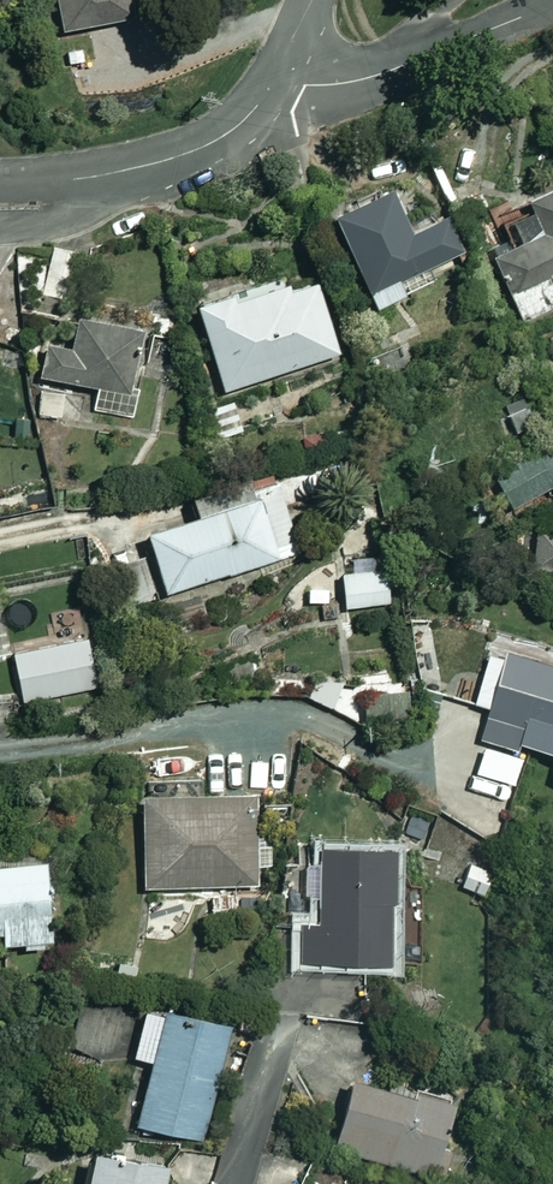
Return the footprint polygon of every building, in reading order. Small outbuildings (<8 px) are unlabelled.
[(124,17),(122,7),(137,4),(136,0),(56,0),(63,31),(124,17)] [(523,197),(529,210),(497,225),(506,245),(490,253),(523,321),(552,306),(552,182),(523,197)] [(409,225),(390,185),(331,212),(376,309),(404,296),(396,280),(461,250),(442,209),(409,225)] [(288,282),(283,265),(251,275),(256,292),(197,310),(222,390),(338,354),(313,274),(288,282)] [(94,410),(134,415),(137,388),(131,388),(139,323),(74,315),(70,346),(44,342),(39,378),(97,385),(94,410)] [(296,551),(272,470),(190,495),(196,516),(146,530),(164,591),(296,551)] [(531,523),(530,569),(552,569),(552,524),(531,523)] [(353,570),(340,571),(343,606),(390,602),(385,550),(351,553),(353,570)] [(487,649),(475,703),(488,707),(473,772),(513,782),(522,743),(552,750),(552,664),(487,649)] [(271,842),(252,842),(251,791),(139,794),(141,886),(253,883),(253,867),(272,866),(271,842)] [(318,845),(318,861),(302,861),(302,893),(317,892),(317,923),(298,923),(299,960),(386,959),(385,890),(400,890),(399,843),(318,845)] [(21,942),(22,948),(43,947),(43,941),(52,940),(47,859),(0,862),(0,929),(1,943),(21,942)] [(133,1016),(81,1002),(68,1049),(120,1063),(133,1016)] [(161,1011),(144,1008),(133,1054),(150,1058),(136,1123),(202,1137),(229,1016),(163,1002),(161,1011)] [(389,1068),(386,1083),(348,1075),(333,1148),(436,1169),(454,1081),(389,1068)] [(87,1146),(80,1183),(161,1183),(165,1160),(87,1146)]
